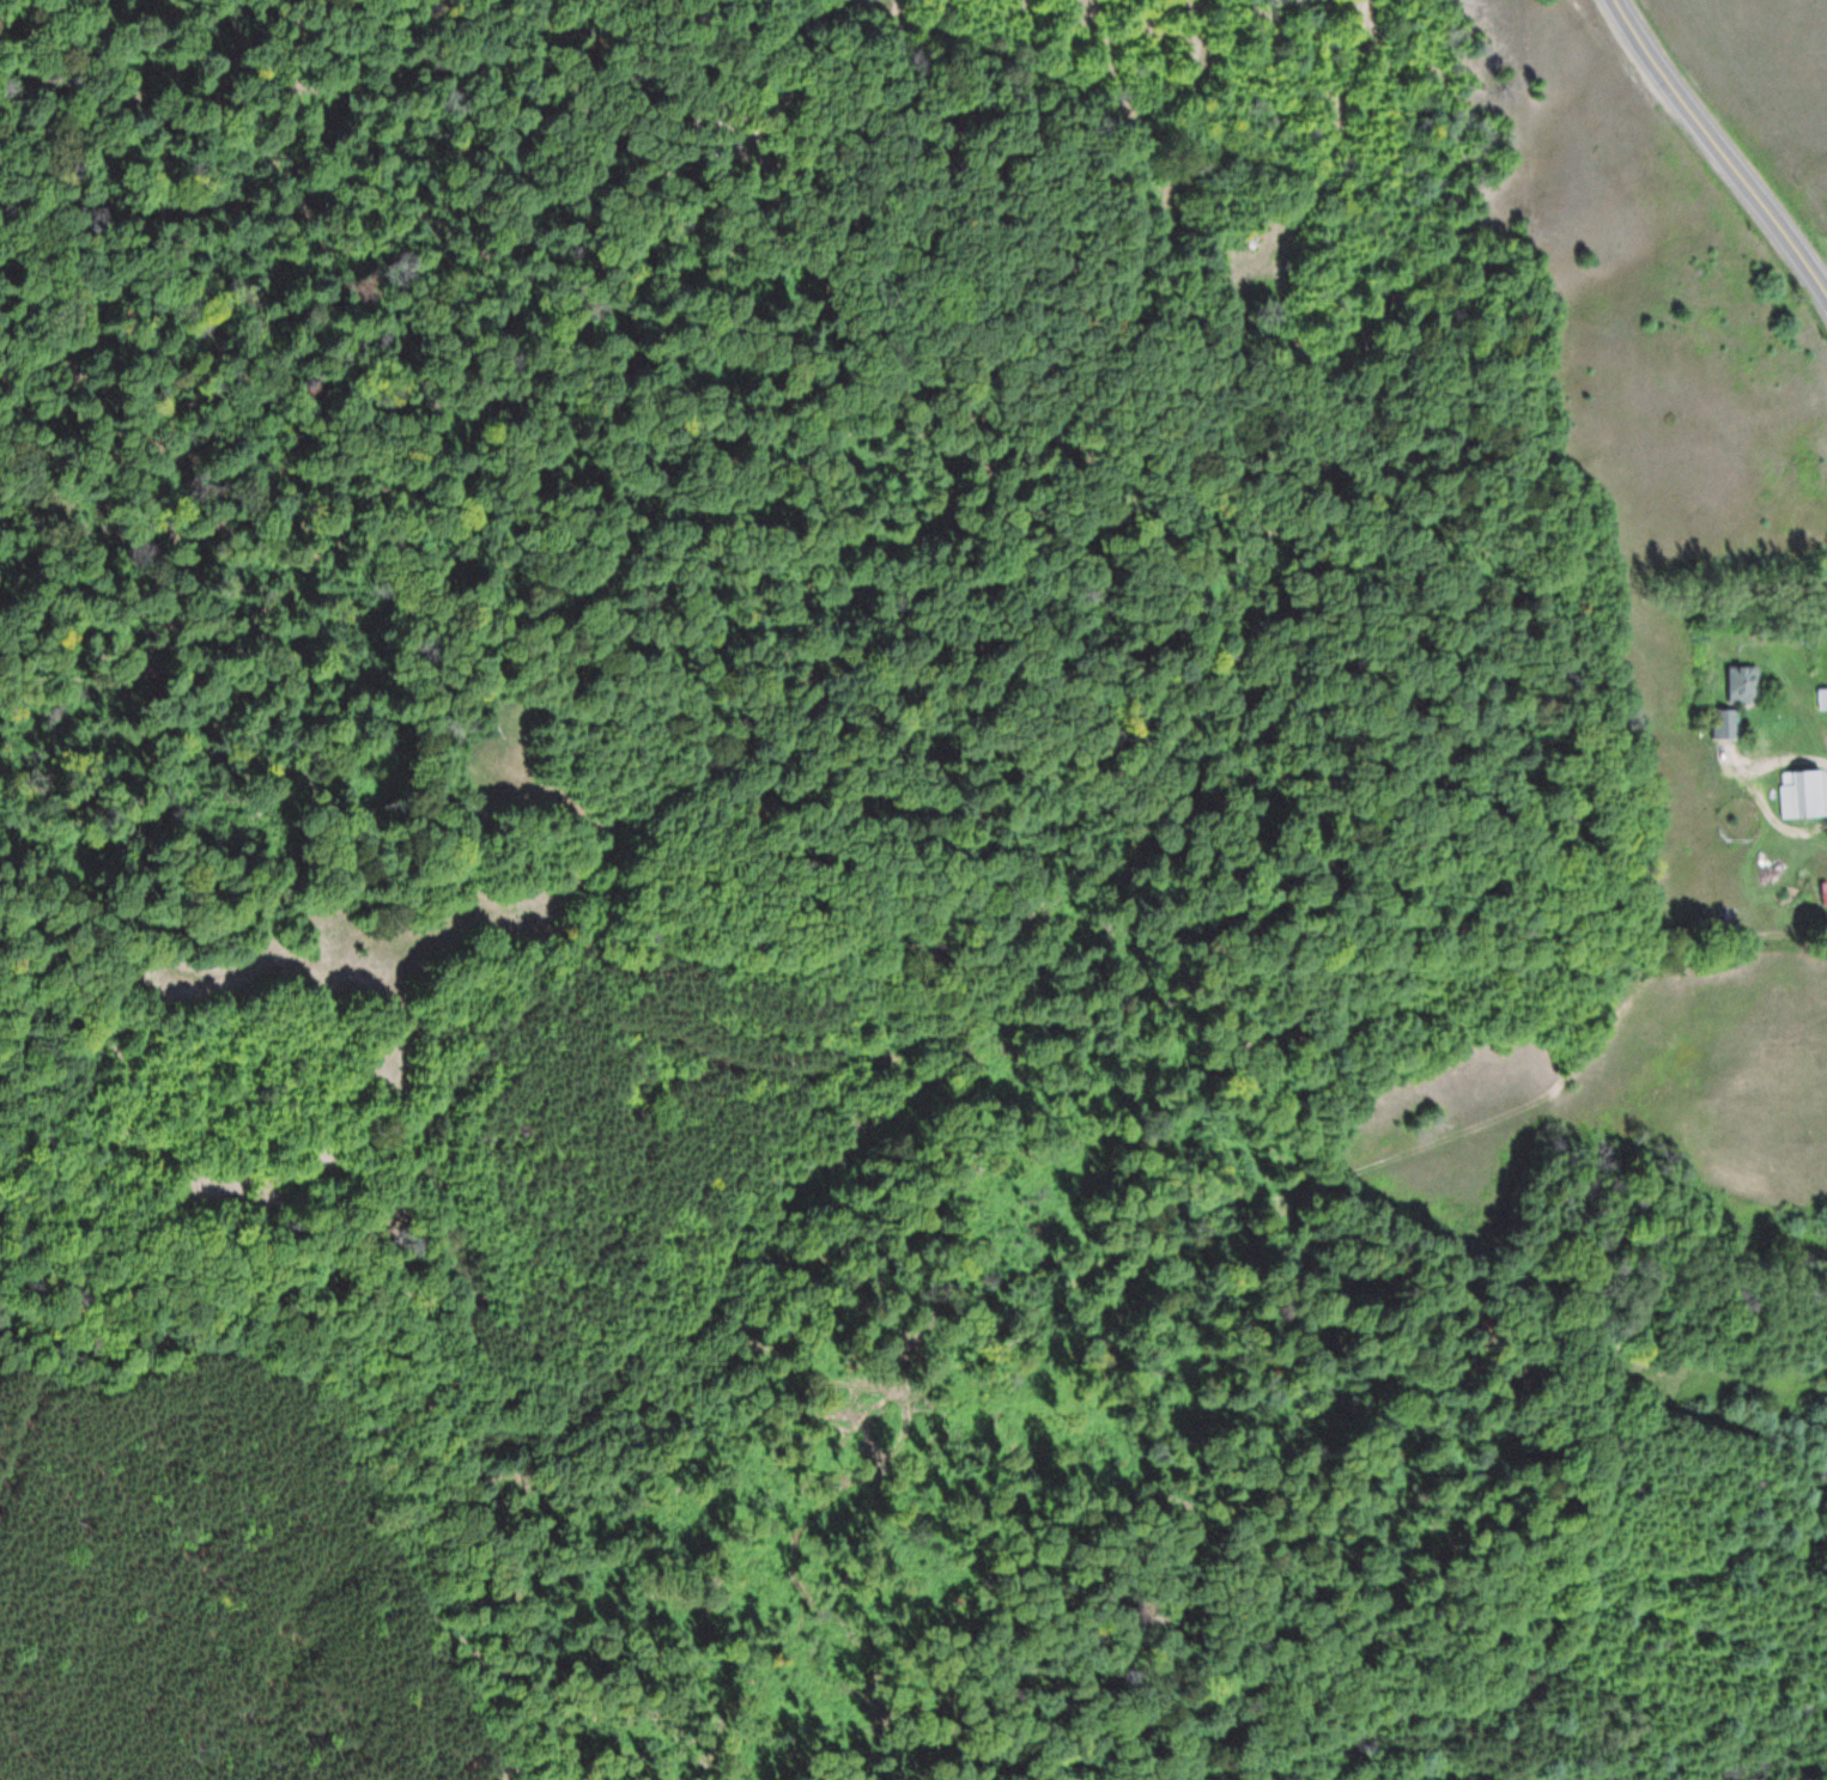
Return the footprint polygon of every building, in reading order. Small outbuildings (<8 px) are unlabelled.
[(1729,702),(1758,702),(1758,664),(1729,664),(1729,702)] [(1818,687),(1819,708),(1826,708),(1826,686),(1818,687)] [(1826,817),(1826,770),(1780,771),(1781,817),(1826,817)]
